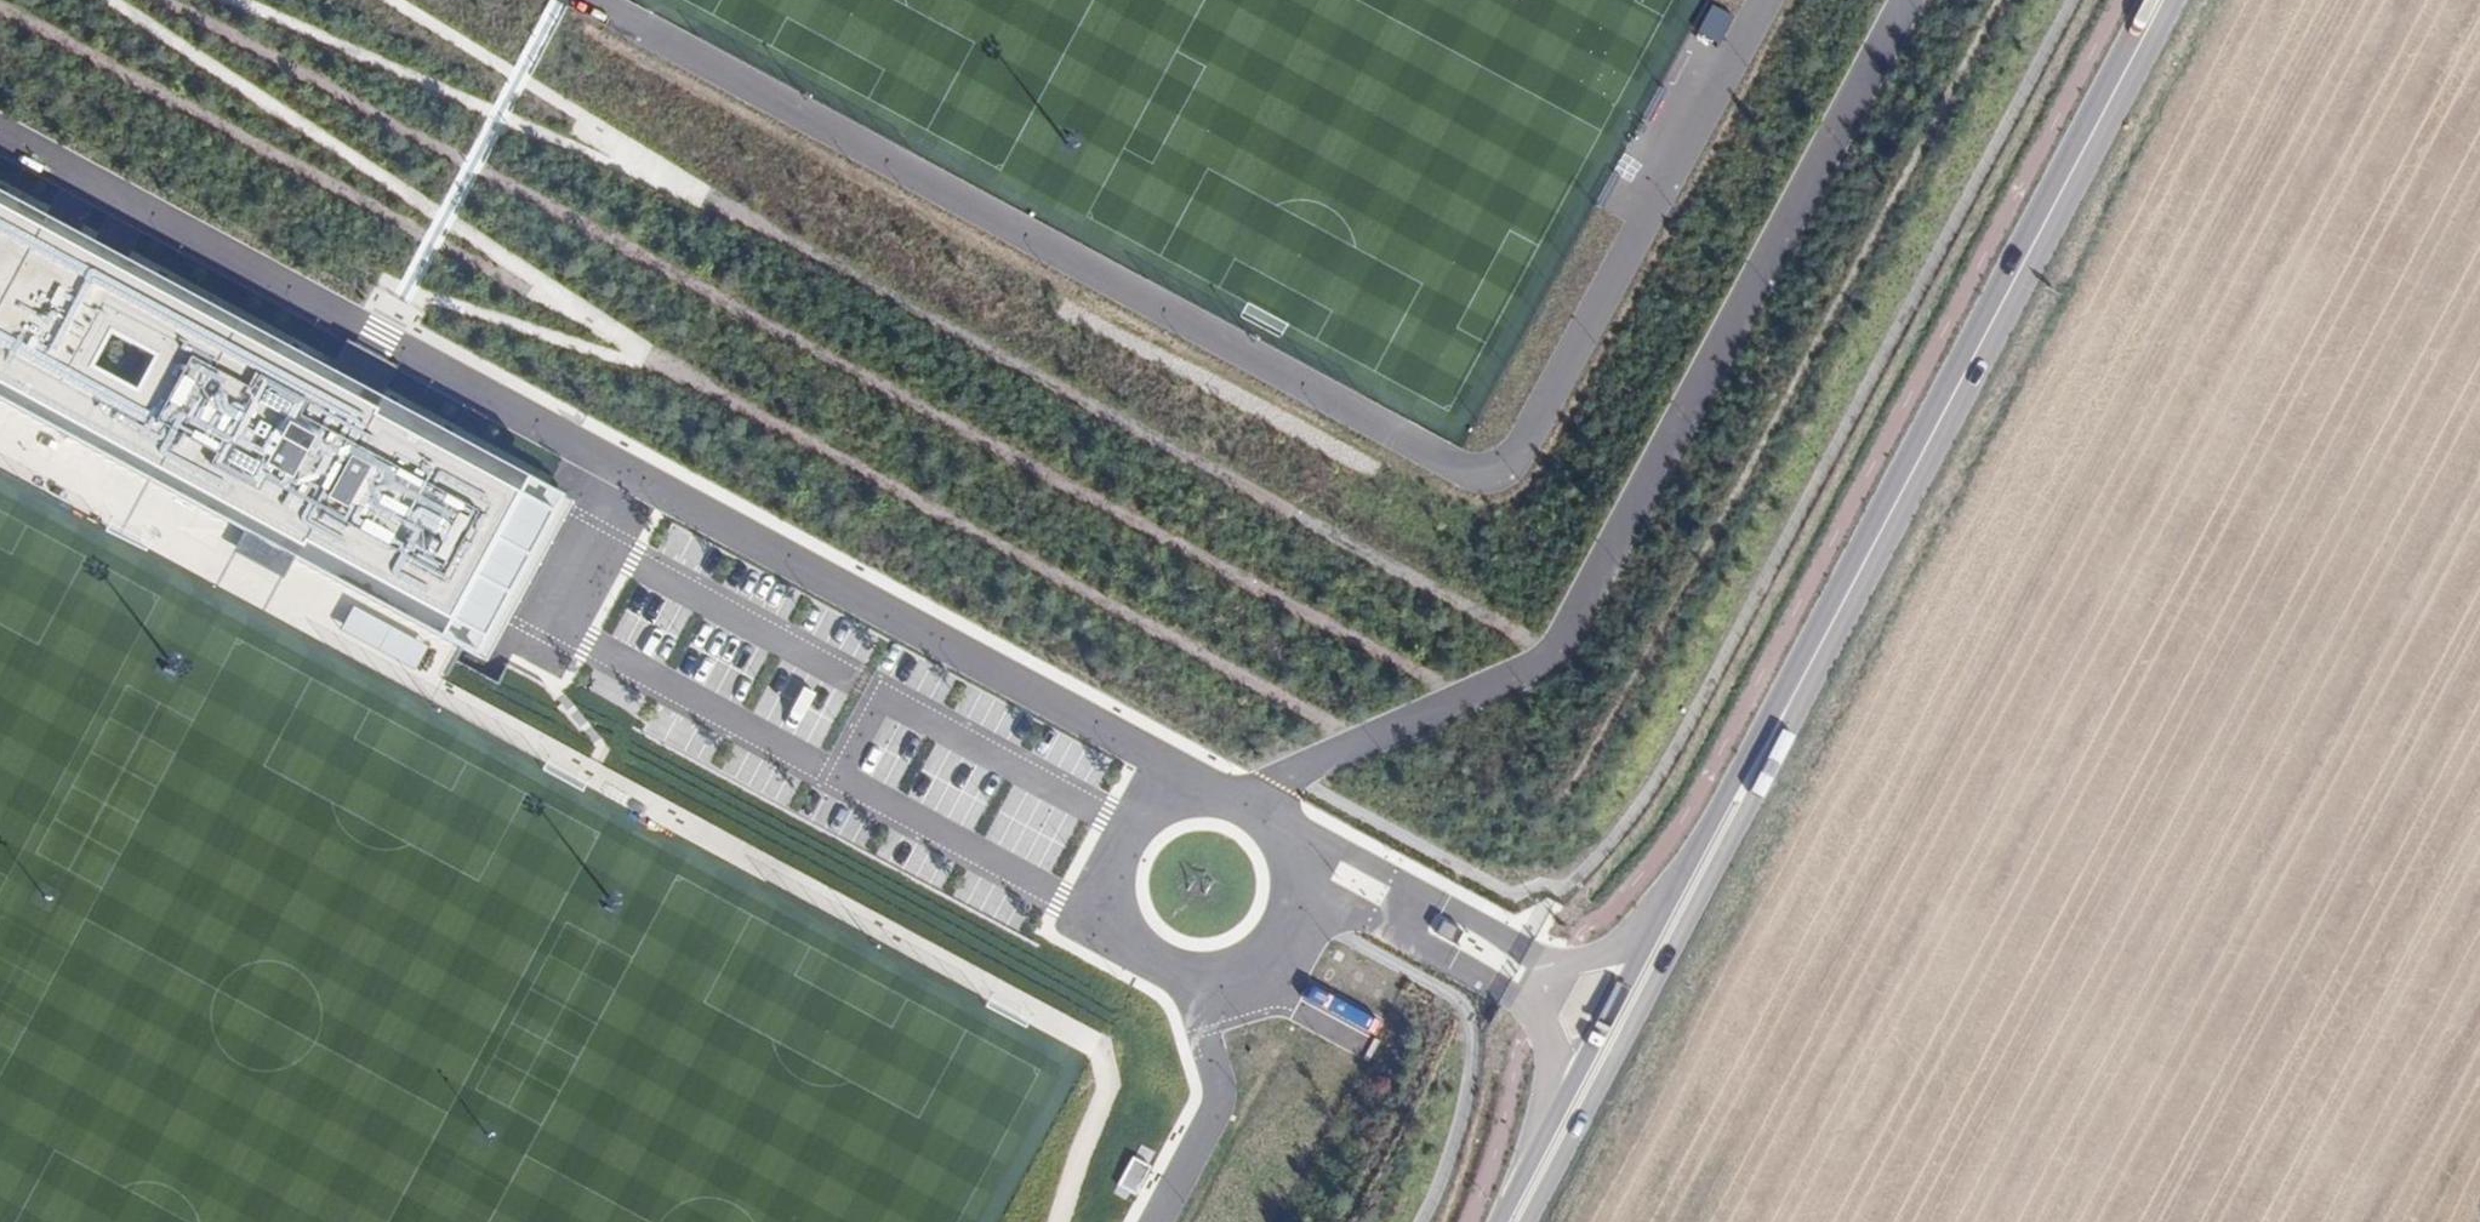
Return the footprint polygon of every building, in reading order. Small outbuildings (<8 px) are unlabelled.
[(298,549),(302,542),(444,617),(436,633),(471,652),(557,489),(0,196),(0,392),(298,549)] [(1134,1153),(1118,1186),(1138,1195),(1153,1162),(1134,1153)]
